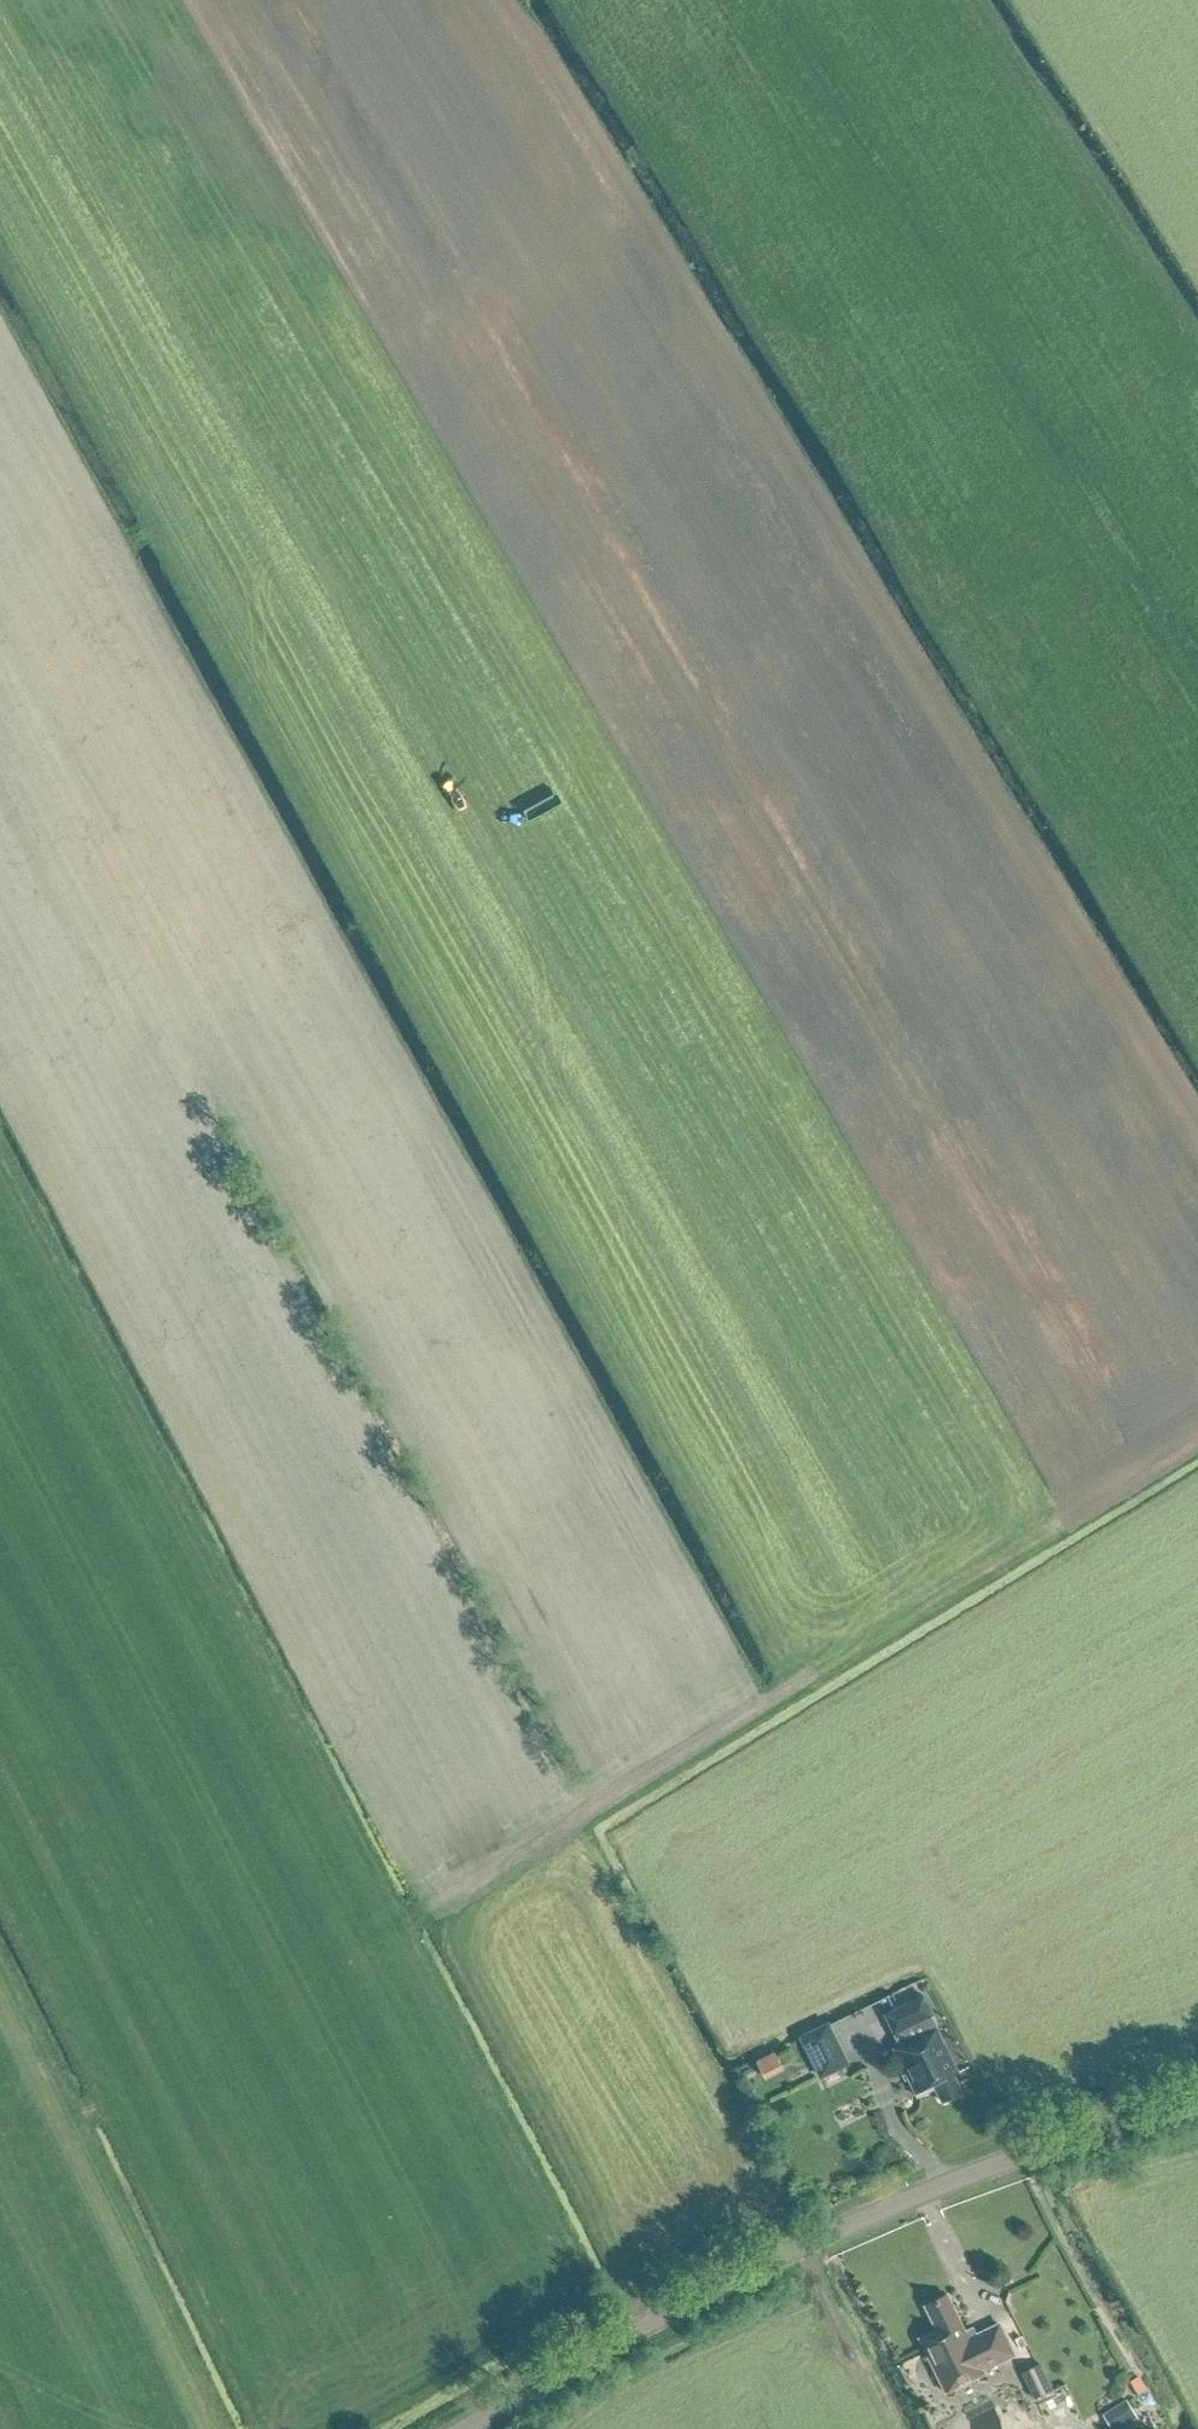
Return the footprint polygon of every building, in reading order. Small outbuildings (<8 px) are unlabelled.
[(894,2048),(910,2082),(921,2104),(939,2095),(942,2102),(962,2092),(953,2074),(959,2071),(937,2027),(935,2027),(930,2016),(933,2014),(924,1995),(885,2014),(900,2045),(894,2048)] [(820,2079),(850,2064),(829,2022),(799,2037),(820,2079)] [(784,2070),(775,2051),(756,2061),(765,2080),(784,2070)] [(967,2330),(948,2293),(923,2305),(935,2329),(918,2338),(946,2395),(988,2374),(986,2371),(1017,2356),(1000,2321),(976,2333),(973,2327),(967,2330)] [(1035,2399),(1053,2390),(1040,2364),(1022,2373),(1035,2399)] [(1126,2399),(1102,2414),(1112,2428),(1117,2428),(1137,2416),(1126,2399)]
